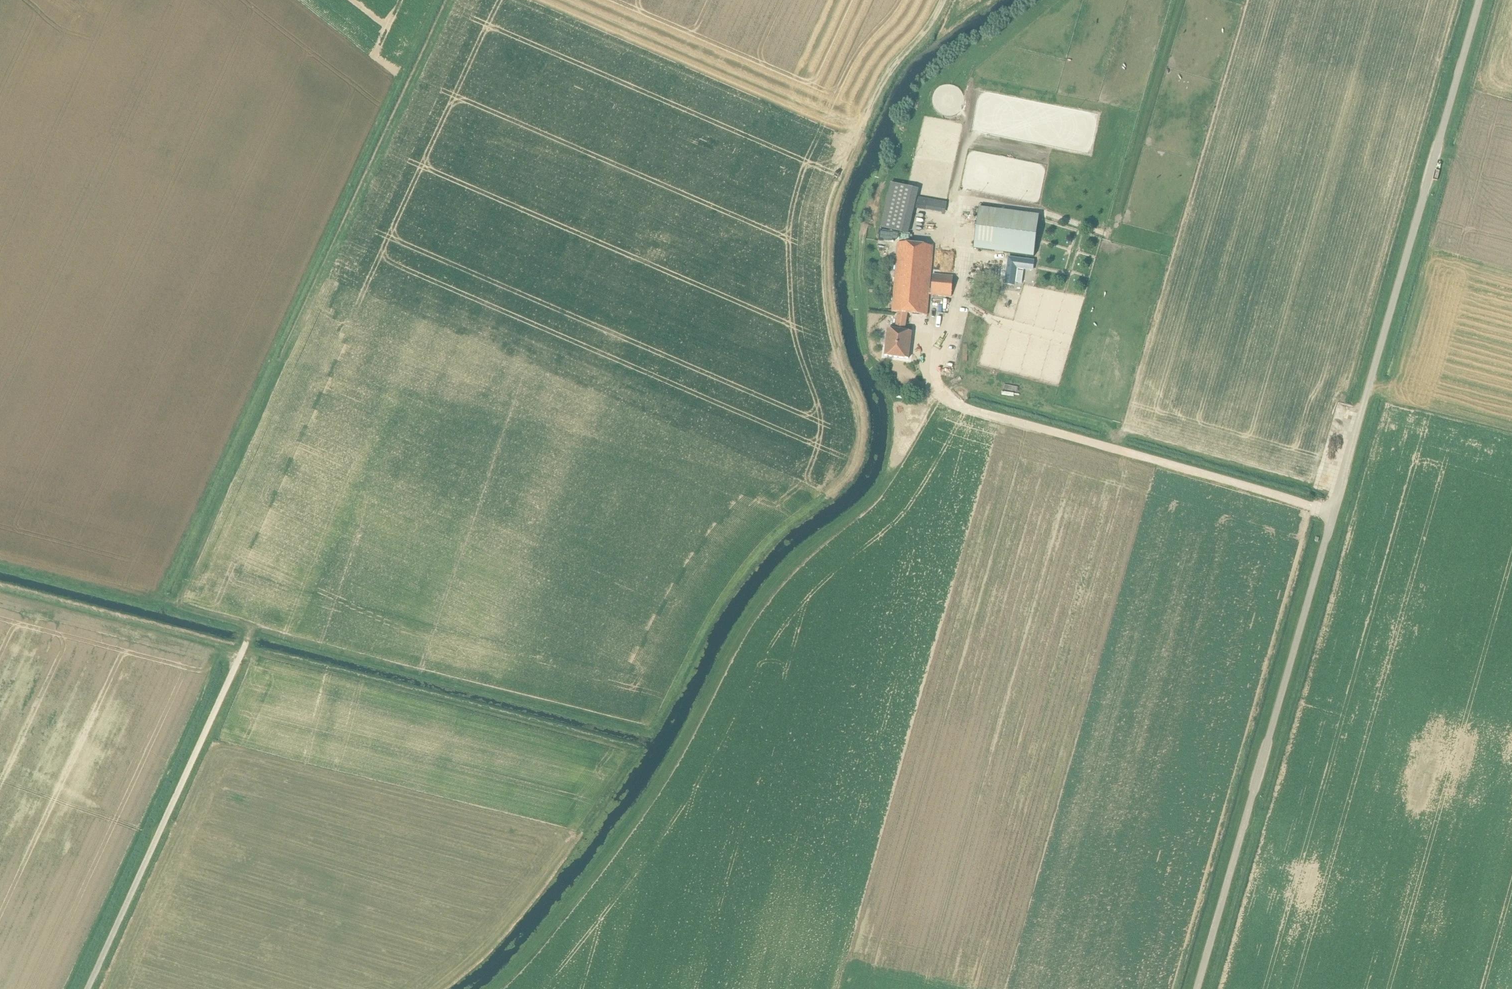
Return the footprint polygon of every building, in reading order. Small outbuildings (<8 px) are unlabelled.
[(882,228),(904,232),(909,233),(915,208),(917,197),(919,190),(890,183),(887,202),(882,228)] [(917,197),(915,208),(945,213),(947,202),(917,197)] [(980,207),(980,208),(974,249),(1034,257),(1040,216),(980,207)] [(930,294),(937,295),(951,297),(953,277),(932,274),(934,247),(900,243),(892,311),(903,312),(901,325),(898,325),(898,330),(888,329),(885,356),(909,359),(912,332),(903,331),(906,312),(928,315),(930,294)] [(1008,256),(1004,284),(1015,286),(1016,283),(1018,269),(1024,270),(1033,271),(1035,260),(1008,256)]
